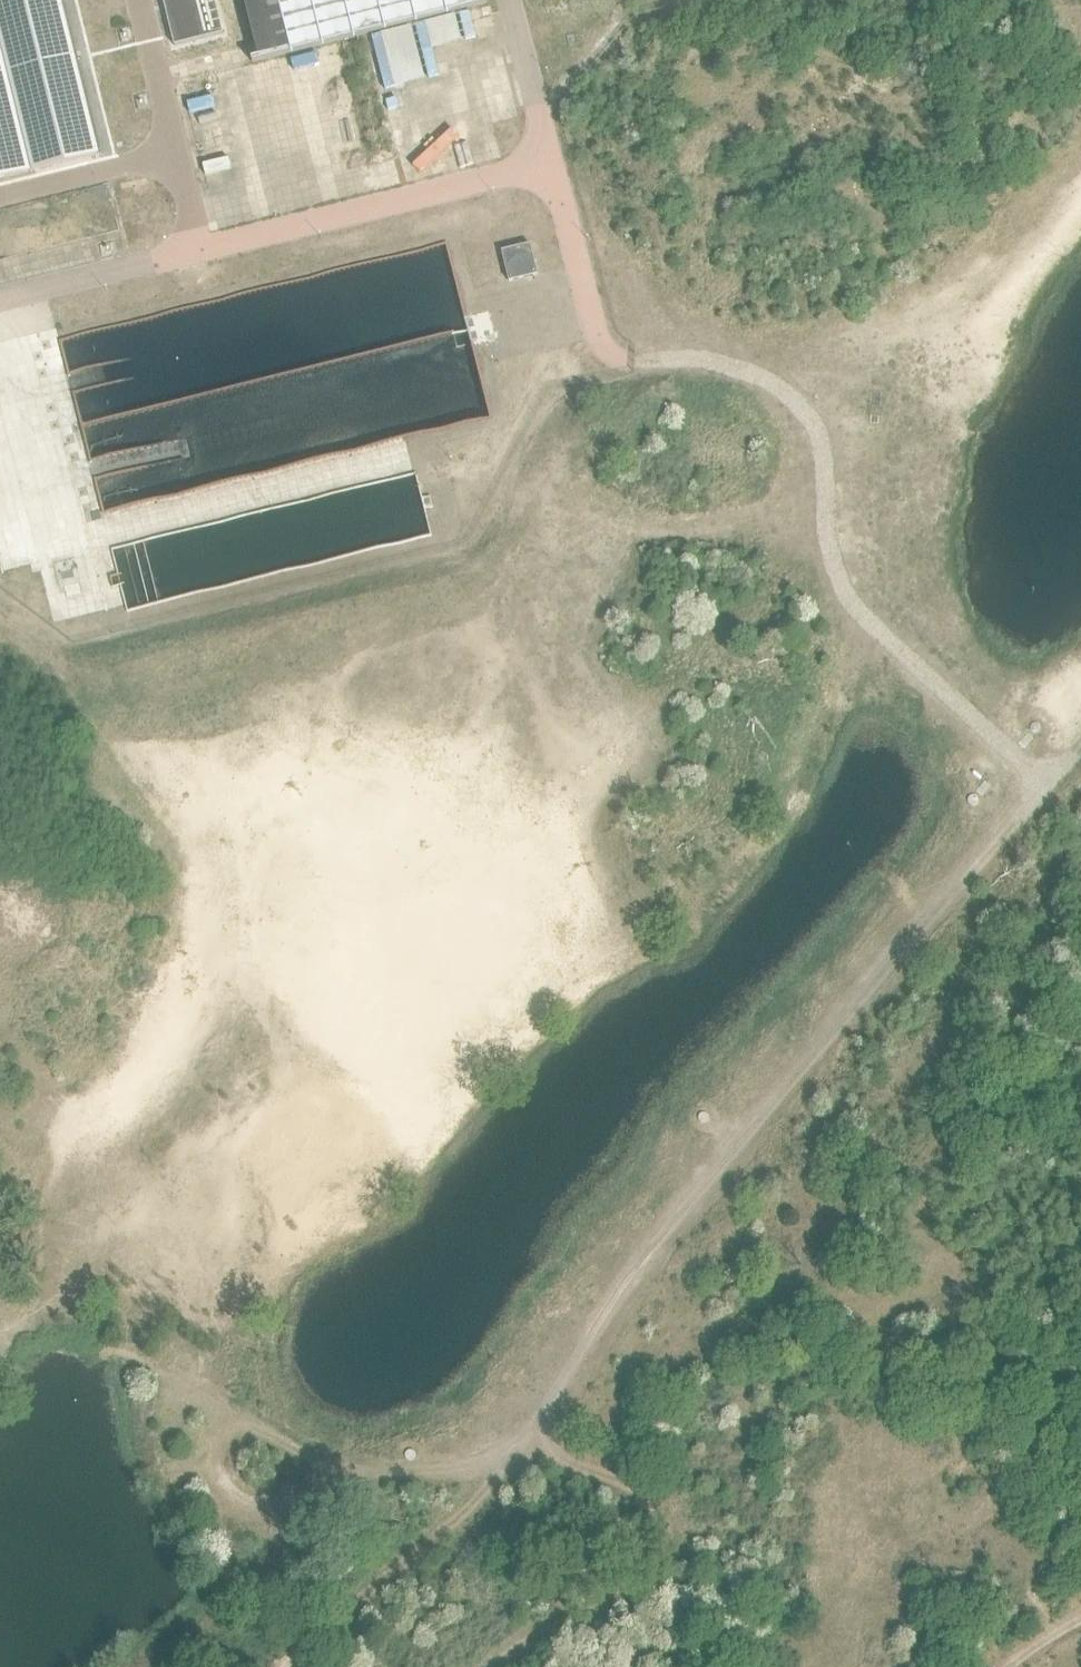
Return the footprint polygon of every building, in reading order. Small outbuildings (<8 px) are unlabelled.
[(101,154),(75,50),(63,0),(0,0),(0,179),(101,154)] [(174,47),(223,35),(214,0),(163,0),(174,47)] [(259,58),(252,60),(252,63),(370,34),(470,9),(487,4),(486,1),(479,3),(478,0),(244,0),(259,58)] [(470,9),(370,34),(383,86),(437,74),(433,53),(477,42),(470,9)] [(224,102),(189,109),(208,178),(241,170),(224,102)] [(530,245),(502,252),(509,282),(537,275),(530,245)] [(901,552),(897,540),(889,543),(893,555),(901,552)]
